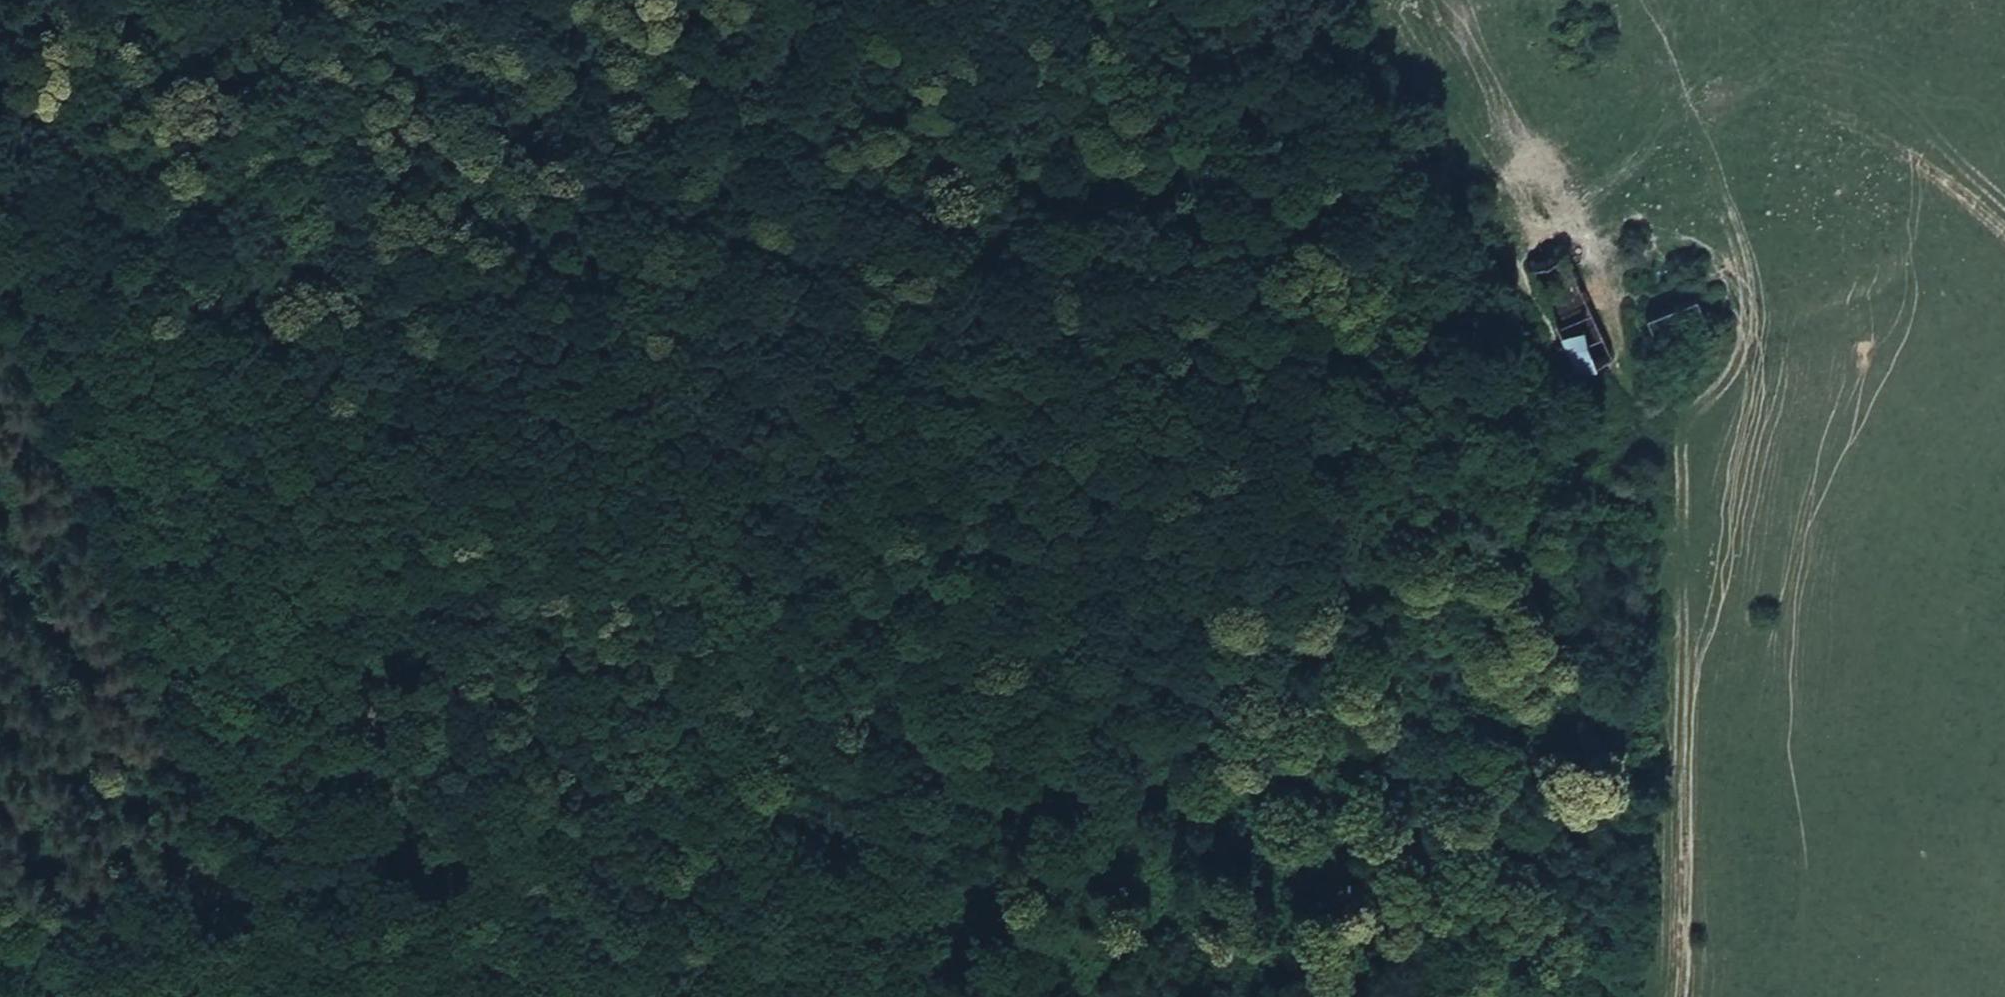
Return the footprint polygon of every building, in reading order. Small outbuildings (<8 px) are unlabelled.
[(1571,258),(1535,275),(1581,381),(1620,363),(1571,258)] [(1651,328),(1669,365),(1718,344),(1701,305),(1651,328)]
